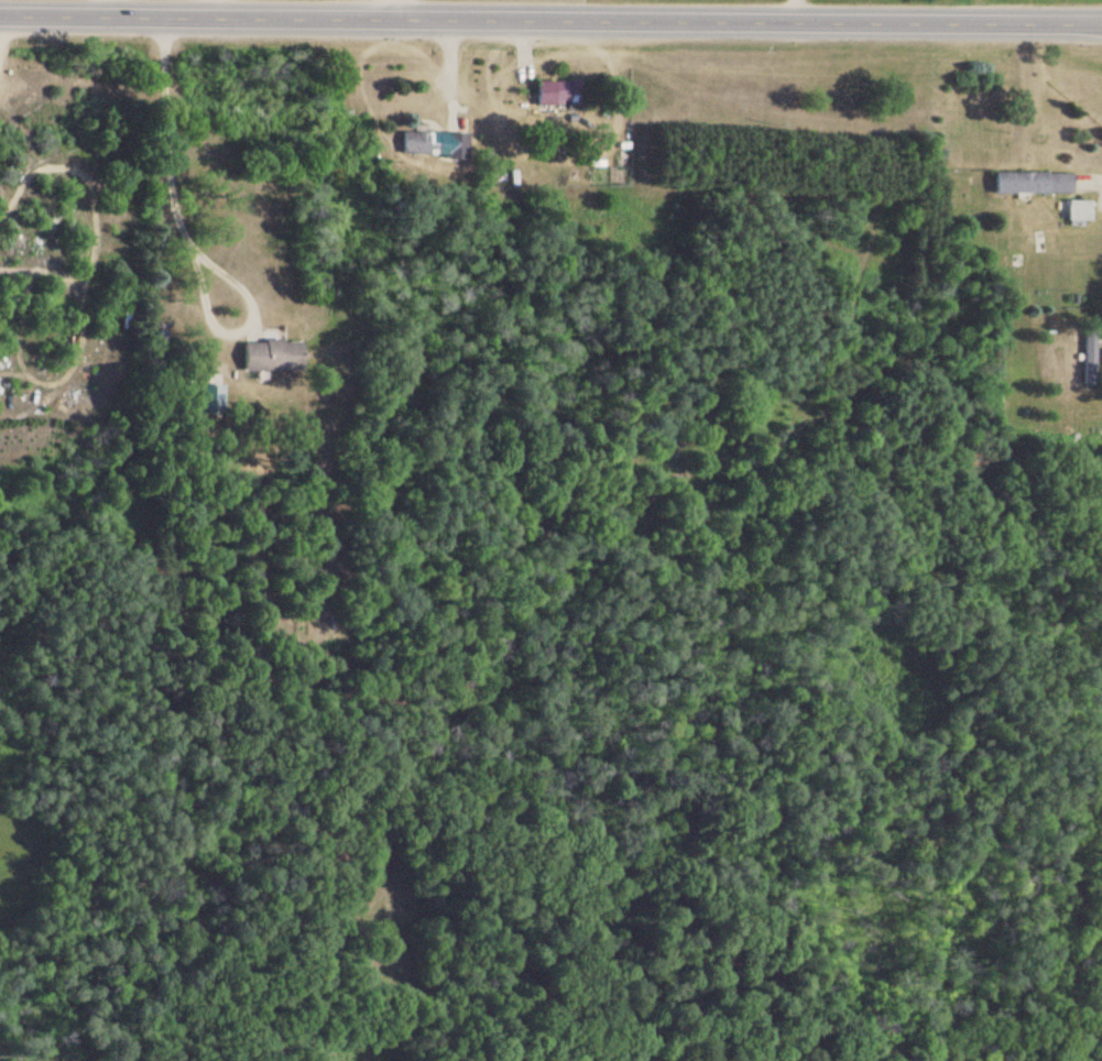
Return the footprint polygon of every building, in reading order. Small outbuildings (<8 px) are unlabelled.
[(536,80),(536,104),(578,104),(578,80),(536,80)] [(466,156),(466,133),(401,133),(401,156),(466,156)] [(994,193),(1071,193),(1071,172),(994,172),(994,193)] [(1090,200),(1067,200),(1067,222),(1090,222),(1090,200)] [(1082,385),(1095,385),(1095,333),(1082,333),(1082,385)] [(241,341),(242,371),(300,371),(299,341),(241,341)]
